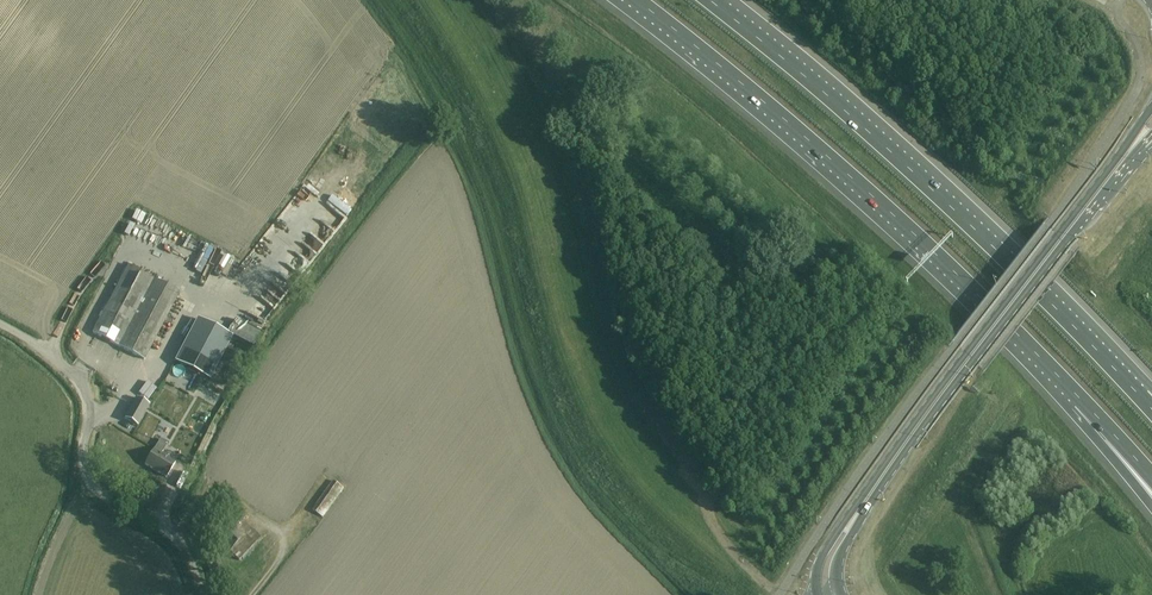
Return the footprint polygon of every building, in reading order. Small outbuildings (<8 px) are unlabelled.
[(171,231),(169,235),(176,238),(172,247),(183,252),(189,238),(171,231)] [(144,360),(180,293),(163,284),(129,266),(93,333),(144,360)] [(210,380),(233,338),(198,319),(176,362),(210,380)] [(136,397),(125,418),(137,424),(148,403),(136,397)] [(176,462),(154,449),(145,465),(166,478),(176,462)] [(323,517),(344,488),(334,481),(313,510),(323,517)] [(214,536),(230,551),(240,561),(262,539),(243,521),(247,517),(239,509),(227,522),(214,536)]
